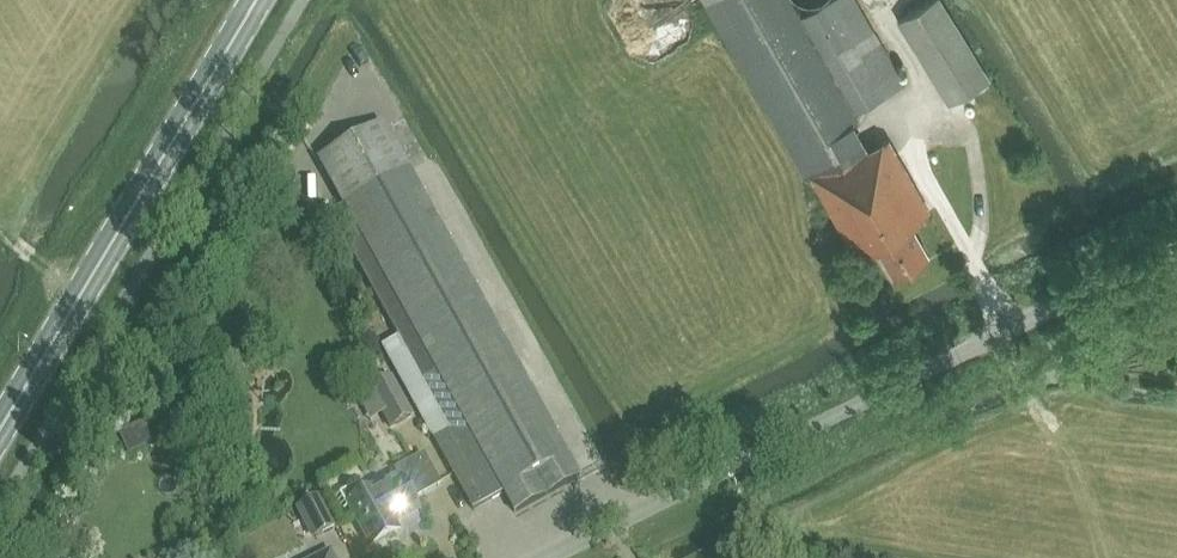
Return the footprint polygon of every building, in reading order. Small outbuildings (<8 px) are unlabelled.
[(856,110),(904,83),(857,0),(829,0),(800,16),(791,0),(706,0),(804,175),(809,172),(855,253),(874,241),(893,275),(929,255),(910,221),(931,209),(889,134),(866,147),(852,122),(861,118),(856,110)] [(947,101),(990,74),(942,0),(928,0),(896,21),(947,101)] [(362,49),(349,54),(356,72),(369,67),(362,49)] [(384,122),(321,157),(347,204),(330,213),(410,358),(395,366),(432,432),(473,506),(504,489),(515,510),(580,476),(568,453),(410,169),(384,122)] [(392,379),(371,391),(391,427),(412,416),(392,379)] [(342,512),(351,506),(373,544),(399,529),(394,520),(406,513),(408,516),(420,509),(414,498),(440,484),(424,453),(411,460),(396,468),(403,480),(380,494),(377,488),(369,492),(360,474),(339,486),(336,490),(334,494),(334,499),(342,512)] [(337,525),(322,493),(302,503),(317,535),(337,525)] [(332,550),(315,557),(336,557),(332,550)]
